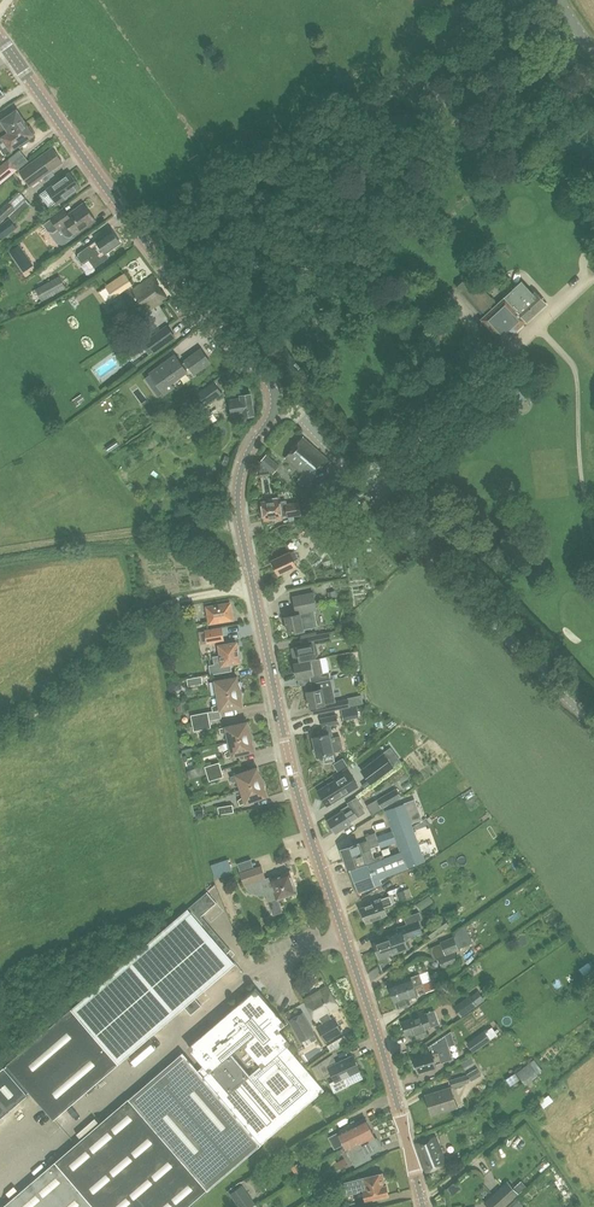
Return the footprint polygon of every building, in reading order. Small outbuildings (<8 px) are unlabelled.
[(25,123),(17,111),(0,122),(0,132),(4,137),(25,123)] [(27,127),(25,123),(4,137),(10,147),(17,142),(20,147),(29,141),(27,138),(35,133),(30,125),(27,127)] [(51,170),(63,162),(53,148),(33,163),(20,172),(30,185),(43,177),(46,181),(54,175),(51,170)] [(18,169),(11,161),(0,170),(0,185),(18,169)] [(70,173),(47,189),(57,204),(80,187),(70,173)] [(182,205),(190,213),(195,207),(187,200),(182,205)] [(16,209),(12,205),(9,201),(0,209),(0,221),(1,222),(2,222),(8,216),(16,209)] [(95,220),(83,204),(68,215),(63,208),(50,217),(51,219),(44,224),(49,233),(53,233),(59,229),(64,236),(69,237),(73,234),(74,235),(87,226),(88,228),(95,223),(93,221),(95,220)] [(17,229),(9,219),(0,225),(0,242),(17,229)] [(435,236),(427,227),(420,233),(429,241),(435,236)] [(95,268),(109,257),(106,252),(120,242),(111,231),(97,242),(96,240),(78,254),(79,255),(77,257),(82,264),(84,262),(88,259),(95,268)] [(23,272),(34,265),(20,245),(10,252),(23,272)] [(470,274),(456,287),(481,314),(495,302),(470,274)] [(121,290),(131,284),(125,275),(108,287),(114,295),(121,290)] [(37,288),(43,300),(65,287),(59,276),(37,288)] [(134,288),(131,284),(121,290),(124,295),(125,294),(138,315),(166,297),(153,276),(134,288)] [(482,318),(503,341),(544,303),(534,292),(533,293),(522,281),(482,318)] [(168,325),(142,345),(150,355),(176,336),(168,325)] [(150,373),(164,393),(173,387),(173,386),(174,385),(172,382),(187,371),(186,369),(189,367),(194,373),(210,362),(201,349),(185,361),(182,364),(176,355),(150,373)] [(213,382),(197,393),(206,405),(222,394),(213,382)] [(507,400),(511,404),(516,410),(527,398),(519,389),(507,400)] [(80,404),(78,401),(83,398),(81,394),(76,398),(73,400),(77,406),(80,404)] [(232,416),(243,414),(244,416),(255,415),(251,394),(240,395),(240,398),(229,399),(232,416)] [(151,414),(160,425),(164,421),(156,410),(151,414)] [(311,453),(316,448),(304,438),(286,459),(303,474),(312,463),(309,460),(314,455),(311,453)] [(119,445),(115,441),(106,447),(109,452),(119,445)] [(328,459),(316,448),(311,453),(314,455),(309,460),(312,463),(303,474),(310,480),(328,459)] [(274,474),(280,466),(267,454),(260,462),(260,463),(271,471),(274,474)] [(259,463),(260,473),(271,471),(260,463),(259,463)] [(312,492),(323,502),(324,503),(335,490),(322,480),(312,492)] [(269,501),(263,502),(265,520),(282,517),(282,513),(289,512),(289,520),(295,519),(294,515),(301,514),(308,510),(302,503),(299,503),(288,505),(287,500),(280,501),(280,498),(269,500),(269,501)] [(367,519),(362,513),(358,517),(364,523),(367,519)] [(329,552),(339,543),(319,521),(308,531),(329,552)] [(279,575),(297,566),(294,561),(299,559),(296,550),(290,553),(290,552),(272,561),(279,575)] [(318,611),(314,592),(293,596),(296,615),(286,617),(290,636),(304,633),(304,631),(317,628),(314,612),(318,611)] [(207,607),(210,623),(233,619),(230,603),(207,607)] [(205,631),(207,643),(207,644),(225,641),(223,627),(205,630),(205,631)] [(313,643),(313,644),(331,640),(329,632),(308,637),(310,644),(313,643)] [(220,654),(213,656),(214,664),(210,665),(211,674),(232,670),(231,664),(241,662),(237,642),(219,645),(220,654)] [(313,643),(310,644),(292,648),(295,663),(310,660),(316,659),(316,657),(317,656),(318,654),(317,647),(315,645),(313,646),(313,644),(313,643)] [(310,660),(295,663),(298,679),(310,676),(312,683),(325,681),(331,680),(329,672),(323,673),(320,658),(316,659),(310,660)] [(202,676),(187,678),(188,686),(203,683),(202,676)] [(216,681),(218,696),(243,691),(239,683),(238,677),(216,681)] [(332,680),(331,680),(325,681),(312,683),(313,691),(308,692),(311,707),(312,707),(322,705),(324,712),(350,707),(348,699),(336,702),(333,686),(332,680)] [(242,701),(243,691),(218,696),(220,703),(212,706),(213,711),(213,712),(221,711),(243,707),(242,701)] [(182,704),(175,705),(176,714),(183,713),(182,704)] [(348,709),(341,710),(343,720),(350,718),(348,709)] [(193,724),(210,720),(208,712),(191,715),(193,724)] [(323,728),(324,735),(329,734),(330,738),(333,737),(332,726),(339,724),(337,714),(320,718),(322,728),(323,728)] [(210,720),(193,724),(194,731),(211,728),(210,720)] [(230,741),(255,736),(250,727),(248,721),(226,727),(219,728),(221,733),(228,734),(230,741)] [(329,734),(324,735),(314,737),(318,756),(323,755),(325,763),(335,761),(333,753),(330,738),(329,734)] [(254,745),(255,736),(230,741),(231,748),(225,752),(226,758),(233,756),(255,751),(254,745)] [(372,784),(393,768),(383,755),(382,755),(383,756),(363,771),(362,770),(362,771),(372,784)] [(205,767),(207,774),(208,773),(222,769),(220,762),(205,767)] [(201,776),(207,774),(205,767),(205,766),(199,768),(201,776)] [(242,789),(266,780),(260,773),(258,767),(237,774),(230,776),(232,782),(239,782),(242,789)] [(208,773),(207,774),(210,781),(224,777),(222,769),(208,773)] [(318,791),(327,805),(345,795),(344,794),(358,786),(347,769),(333,778),(335,781),(318,791)] [(266,780),(242,789),(244,795),(239,800),(240,805),(247,803),(268,796),(266,790),(266,780)] [(383,809),(402,798),(397,788),(377,799),(383,809)] [(356,799),(348,804),(349,805),(341,810),(342,811),(328,820),(329,821),(329,822),(332,828),(334,828),(337,833),(351,824),(350,823),(358,817),(365,813),(356,799)] [(371,848),(380,845),(379,843),(395,837),(395,836),(394,833),(413,826),(405,803),(385,810),(393,831),(377,836),(376,833),(366,836),(367,840),(359,844),(359,843),(342,850),(343,852),(342,852),(344,858),(345,857),(346,859),(372,849),(371,848)] [(219,814),(234,812),(233,805),(218,807),(219,814)] [(379,843),(380,845),(381,848),(397,842),(395,837),(379,843)] [(368,865),(382,859),(381,856),(375,857),(372,849),(346,859),(346,860),(345,861),(347,867),(348,866),(349,868),(350,868),(351,871),(368,865)] [(368,865),(351,871),(350,871),(358,896),(359,896),(358,893),(375,887),(375,886),(382,884),(381,879),(396,873),(390,856),(382,859),(368,865)] [(264,895),(266,894),(275,891),(277,898),(297,891),(291,873),(271,880),(270,877),(266,878),(262,865),(254,867),(241,872),(245,885),(247,888),(250,891),(251,892),(254,894),(256,895),(258,895),(260,895),(262,895),(264,895)] [(407,899),(407,898),(404,890),(397,893),(401,901),(407,899)] [(194,903),(203,914),(216,902),(207,892),(194,903)] [(429,895),(417,904),(421,910),(434,902),(429,895)] [(387,915),(384,907),(392,904),(390,896),(381,899),(381,898),(371,902),(372,904),(362,908),(367,922),(387,915)] [(227,953),(188,909),(188,908),(71,1008),(6,1064),(3,1067),(23,1089),(26,1087),(54,1119),(122,1061),(184,1007),(191,1015),(202,1006),(195,998),(235,963),(227,953)] [(374,940),(377,949),(405,939),(405,940),(424,933),(419,920),(421,919),(419,912),(404,918),(407,925),(400,927),(400,930),(393,933),(374,940)] [(450,925),(445,918),(426,931),(431,938),(450,925)] [(447,955),(453,952),(459,950),(454,938),(442,943),(442,944),(447,955)] [(405,939),(377,949),(381,958),(399,952),(408,949),(408,946),(406,943),(405,940),(405,939)] [(458,963),(453,952),(447,955),(439,958),(439,959),(443,969),(458,963)] [(217,993),(244,974),(239,966),(211,985),(217,993)] [(432,970),(423,973),(430,991),(439,988),(432,970)] [(414,987),(423,984),(420,974),(411,977),(390,984),(393,993),(414,987)] [(426,992),(423,984),(414,987),(393,993),(396,1003),(397,1003),(398,1008),(411,1004),(409,998),(417,995),(426,992)] [(204,1005),(216,992),(210,986),(198,999),(204,1005)] [(341,1032),(333,1017),(331,1018),(329,1014),(339,1008),(327,987),(305,1000),(317,1021),(320,1019),(323,1023),(317,1027),(325,1041),(341,1032)] [(257,988),(183,1051),(128,1099),(209,1191),(260,1142),(262,1145),(325,1090),(275,1034),(287,1023),(257,988)] [(461,1017),(475,1005),(469,996),(460,1003),(462,1006),(456,1010),(461,1017)] [(428,1018),(427,1013),(425,1014),(424,1010),(410,1015),(411,1019),(403,1022),(407,1035),(416,1032),(418,1038),(428,1035),(425,1029),(422,1020),(428,1018)] [(289,1020),(297,1034),(308,1028),(300,1014),(289,1020)] [(491,1029),(495,1037),(501,1034),(496,1026),(491,1029)] [(490,1040),(484,1031),(468,1043),(473,1051),(490,1040)] [(453,1060),(449,1046),(445,1035),(430,1045),(432,1052),(414,1057),(419,1072),(437,1066),(436,1065),(444,1063),(453,1060)] [(352,1055),(337,1063),(333,1054),(317,1064),(323,1077),(332,1073),(335,1080),(330,1083),(334,1093),(349,1086),(345,1077),(360,1071),(352,1055)] [(461,1063),(463,1068),(473,1062),(470,1058),(461,1063)] [(526,1084),(538,1075),(529,1064),(517,1073),(526,1084)] [(8,1110),(28,1094),(23,1089),(3,1067),(3,1066),(0,1069),(0,1101),(8,1110)] [(478,1068),(477,1069),(468,1074),(472,1081),(482,1076),(478,1068)] [(453,1088),(469,1082),(467,1075),(450,1080),(453,1088)] [(426,1096),(432,1115),(457,1107),(451,1088),(426,1096)] [(128,1099),(56,1161),(95,1206),(190,1206),(209,1191),(128,1099)] [(8,1110),(0,1101),(0,1118),(8,1110)] [(362,1135),(372,1130),(371,1129),(371,1128),(366,1118),(338,1132),(329,1137),(334,1148),(344,1143),(344,1144),(362,1135)] [(375,1137),(372,1130),(362,1135),(344,1144),(346,1147),(355,1166),(372,1158),(370,1155),(382,1148),(376,1136),(375,1137)] [(446,1164),(436,1136),(419,1143),(417,1144),(426,1172),(446,1164)] [(56,1161),(3,1206),(95,1206),(56,1161)] [(303,1172),(299,1166),(297,1163),(290,1167),(296,1177),(303,1172)] [(361,1179),(363,1189),(366,1201),(389,1195),(387,1185),(386,1185),(383,1173),(361,1179)] [(358,1191),(363,1189),(361,1179),(361,1178),(345,1181),(348,1194),(358,1192),(358,1191)] [(491,1206),(505,1206),(518,1195),(507,1184),(487,1202),(491,1206)] [(255,1203),(242,1185),(231,1193),(241,1206),(250,1206),(255,1203)]
